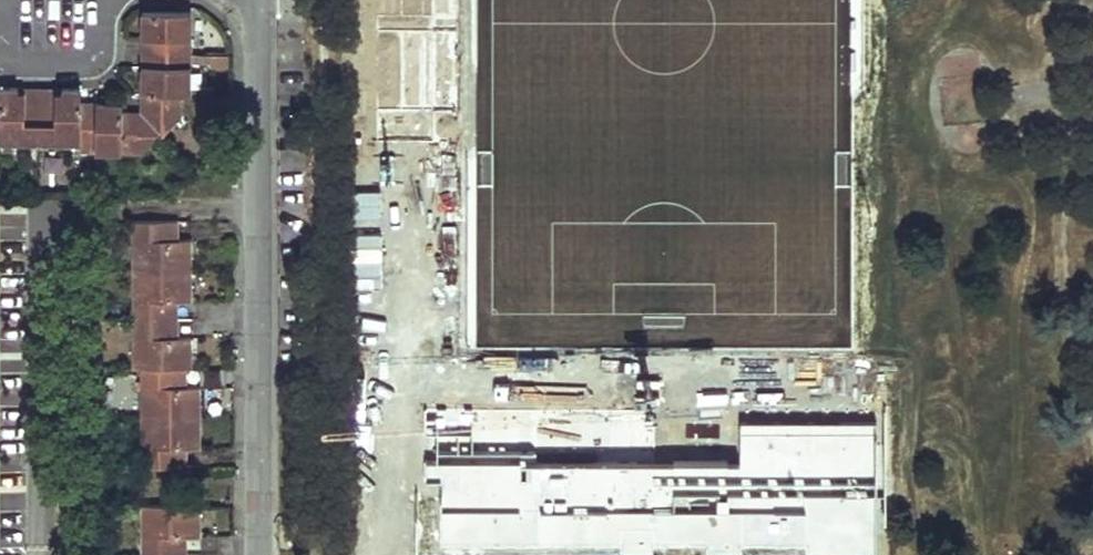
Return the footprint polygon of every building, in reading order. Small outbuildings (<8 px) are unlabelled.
[(73,138),(72,147),(142,148),(185,106),(186,88),(191,88),(192,12),(143,11),(141,111),(123,111),(122,102),(81,102),(82,88),(0,88),(0,92),(0,139),(73,138)] [(414,29),(413,226),(455,226),(456,29),(414,29)] [(226,67),(227,55),(194,53),(193,65),(226,67)] [(202,242),(179,242),(179,220),(139,220),(139,369),(151,369),(152,467),(197,467),(198,450),(212,450),(211,389),(198,388),(198,369),(203,368),(203,339),(191,340),(191,304),(202,304),(202,242)] [(194,536),(207,535),(207,506),(148,505),(148,554),(193,554),(194,536)]
